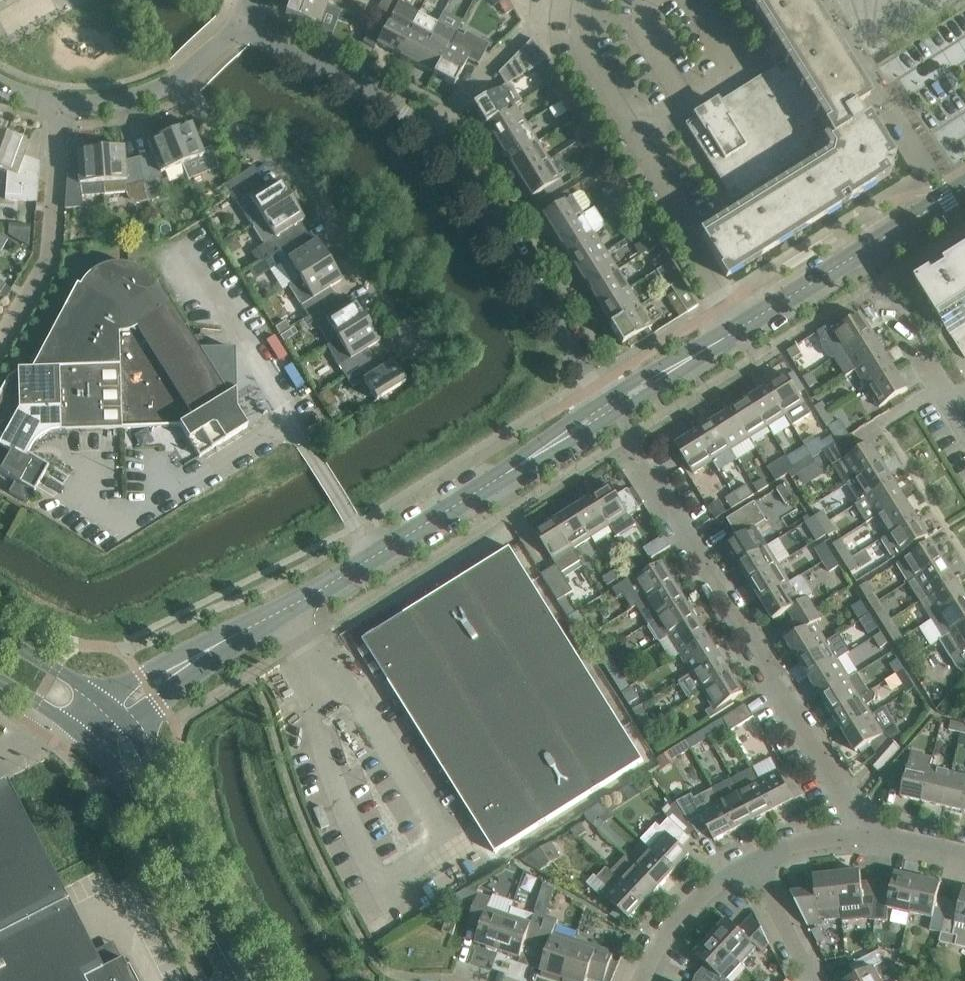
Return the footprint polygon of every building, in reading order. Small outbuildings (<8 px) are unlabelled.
[(285,14),(318,26),(316,31),(330,36),(340,10),(326,5),(313,0),(290,0),(285,14)] [(499,3),(506,14),(513,9),(508,0),(504,0),(499,3)] [(806,0),(735,0),(755,31),(754,31),(776,66),(717,103),(716,101),(695,115),(696,116),(684,124),(732,200),(742,194),(747,202),(698,233),(726,277),(888,176),(889,175),(889,174),(890,174),(890,173),(891,172),(891,171),(891,170),(890,169),(890,168),(889,168),(889,167),(888,166),(887,166),(883,165),(884,162),(888,163),(890,163),(891,163),(892,162),(893,161),(893,160),(893,159),(894,159),(894,158),(893,156),(893,155),(868,115),(867,116),(859,104),(868,99),(806,0)] [(381,2),(375,14),(383,18),(389,6),(381,2)] [(384,28),(376,43),(396,54),(418,12),(417,12),(416,14),(413,11),(410,8),(406,6),(402,5),(398,4),(399,2),(398,2),(394,9),(388,20),(384,28)] [(418,12),(396,54),(416,64),(431,34),(437,22),(418,12)] [(373,22),(363,42),(374,48),(376,43),(384,28),(373,22)] [(431,34),(416,64),(433,73),(432,75),(433,75),(450,44),(456,32),(437,22),(431,34)] [(450,44),(433,75),(454,86),(468,59),(477,63),(477,64),(478,65),(489,44),(465,32),(463,36),(456,32),(450,44)] [(531,38),(515,55),(526,72),(535,67),(545,60),(531,38)] [(505,84),(472,105),(484,124),(514,105),(520,101),(510,85),(505,84)] [(561,86),(554,91),(561,101),(568,97),(561,86)] [(568,97),(561,101),(567,112),(575,107),(568,97)] [(514,105),(484,124),(484,125),(486,124),(497,141),(525,123),(514,105)] [(525,123),(497,141),(508,159),(537,142),(525,123)] [(584,123),(577,127),(583,138),(591,133),(584,123)] [(190,124),(169,132),(182,164),(188,180),(219,168),(210,147),(201,151),(190,124)] [(155,160),(139,163),(143,182),(145,190),(157,187),(155,179),(154,175),(160,173),(182,164),(169,132),(147,141),(155,160)] [(591,133),(583,138),(590,149),(598,144),(591,133)] [(6,135),(0,151),(0,169),(6,172),(5,199),(36,202),(38,176),(17,174),(28,143),(6,135)] [(537,142),(508,159),(520,178),(548,160),(537,142)] [(123,147),(100,148),(103,195),(126,193),(126,194),(126,195),(126,196),(128,198),(129,199),(131,200),(132,201),(134,202),(136,203),(138,203),(140,204),(148,202),(148,200),(145,190),(143,182),(139,163),(125,167),(124,161),(123,147)] [(66,178),(64,209),(82,208),(81,196),(103,195),(100,148),(77,150),(79,177),(66,178)] [(548,160),(520,178),(532,197),(560,179),(548,160)] [(232,180),(225,184),(232,195),(239,190),(255,180),(248,170),(232,180)] [(618,177),(611,182),(618,193),(625,188),(618,177)] [(239,190),(232,195),(239,206),(251,225),(251,224),(262,218),(291,200),(279,180),(261,191),(255,180),(239,190)] [(625,188),(618,193),(624,203),(632,199),(625,188)] [(570,195),(542,213),(554,233),(582,215),(590,210),(591,206),(582,192),(572,198),(570,195)] [(262,218),(251,224),(264,244),(263,244),(256,249),(262,260),(270,255),(277,251),(292,241),(286,231),(303,220),(291,200),(262,218)] [(582,215),(554,233),(565,251),(594,233),(606,225),(594,207),(590,210),(582,215)] [(641,214),(634,218),(640,229),(648,224),(641,214)] [(29,246),(30,225),(20,225),(19,241),(29,246)] [(594,233),(565,251),(577,269),(605,251),(594,233)] [(643,241),(648,250),(659,243),(654,234),(643,241)] [(270,255),(262,260),(269,271),(270,270),(282,289),(289,286),(292,284),(299,279),(300,279),(329,261),(316,241),(313,242),(306,247),(299,236),(292,241),(277,251),(270,255)] [(605,251),(577,269),(588,287),(617,270),(605,251)] [(664,251),(657,255),(663,266),(671,261),(664,251)] [(950,334),(964,325),(964,251),(946,263),(944,260),(930,269),(932,272),(917,281),(947,330),(948,330),(950,334)] [(292,284),(289,286),(301,305),(307,316),(325,305),(318,295),(341,280),(329,261),(300,279),(299,279),(292,284)] [(682,280),(682,279),(671,261),(663,266),(656,271),(661,280),(667,289),(671,287),(682,280)] [(76,285),(31,369),(119,366),(121,428),(161,427),(170,427),(180,426),(199,457),(218,445),(247,427),(236,409),(228,396),(235,391),(235,347),(198,348),(157,282),(154,284),(152,281),(149,277),(146,274),(142,271),(138,269),(134,267),(130,265),(125,264),(121,264),(116,264),(112,264),(107,265),(103,266),(99,268),(95,270),(91,272),(87,275),(84,279),(82,282),(79,286),(76,285)] [(617,270),(588,287),(600,306),(628,288),(617,270)] [(674,292),(666,296),(672,306),(679,317),(698,305),(685,285),(674,292)] [(6,297),(8,294),(11,289),(4,286),(0,293),(0,297),(6,297)] [(628,288),(600,306),(610,323),(609,324),(609,325),(640,306),(628,288)] [(307,316),(303,319),(310,329),(314,327),(317,325),(329,345),(338,339),(367,321),(354,301),(342,308),(336,298),(325,305),(307,316)] [(640,306),(609,325),(621,344),(633,337),(636,343),(651,334),(647,328),(652,325),(640,306)] [(834,358),(873,334),(861,314),(844,325),(840,319),(818,332),(819,333),(823,339),(822,343),(823,347),(827,353),(830,356),(834,358)] [(279,333),(289,327),(285,320),(275,327),(279,333)] [(329,345),(326,346),(339,366),(345,377),(369,361),(363,351),(379,341),(367,321),(338,339),(329,345)] [(950,334),(964,357),(964,325),(950,334)] [(293,327),(280,336),(284,341),(297,332),(293,327)] [(845,376),(856,370),(884,352),(873,334),(834,358),(845,376)] [(798,345),(787,351),(792,359),(803,352),(798,345)] [(896,370),(884,352),(856,370),(868,388),(896,370)] [(369,361),(345,377),(352,387),(359,382),(363,380),(376,400),(405,382),(392,361),(380,369),(374,359),(370,362),(369,361)] [(0,390),(0,473),(14,481),(8,492),(28,503),(48,466),(36,460),(26,454),(31,446),(32,445),(34,442),(37,440),(39,437),(43,435),(44,434),(46,433),(49,432),(53,431),(57,430),(61,430),(80,429),(105,429),(121,428),(119,366),(31,369),(17,369),(17,370),(8,376),(0,390)] [(896,370),(868,388),(880,407),(908,389),(896,370)] [(811,372),(804,377),(810,387),(818,383),(811,372)] [(790,374),(769,387),(786,415),(792,425),(812,413),(800,394),(802,393),(790,374)] [(769,387),(750,398),(768,426),(786,415),(769,387)] [(325,409),(335,403),(326,389),(316,396),(325,409)] [(750,398),(732,410),(750,438),(768,426),(750,398)] [(815,407),(821,417),(829,412),(823,402),(815,407)] [(732,410),(714,421),(731,449),(750,438),(732,410)] [(835,422),(829,412),(821,417),(828,427),(835,422)] [(714,421),(695,432),(713,461),(720,471),(738,460),(731,449),(714,421)] [(695,432),(676,444),(694,473),(713,461),(695,432)] [(851,434),(837,443),(827,449),(824,451),(845,486),(848,484),(883,462),(871,443),(860,450),(851,434)] [(820,437),(805,446),(811,455),(813,458),(824,451),(827,449),(837,443),(833,435),(822,442),(820,437)] [(811,455),(805,446),(787,457),(793,467),(801,462),(811,455)] [(813,458),(811,455),(801,462),(805,470),(816,463),(813,458)] [(786,456),(767,468),(776,481),(795,469),(793,467),(787,457),(786,456)] [(894,481),(883,462),(848,484),(859,502),(894,481)] [(826,474),(819,463),(798,475),(805,486),(826,474)] [(754,485),(759,492),(769,486),(764,478),(754,485)] [(800,495),(790,480),(780,486),(789,502),(800,495)] [(905,499),(894,481),(859,502),(856,505),(867,523),(877,517),(905,499)] [(748,484),(733,493),(740,503),(754,495),(748,484)] [(611,485),(592,497),(610,525),(617,537),(636,525),(631,515),(641,509),(639,507),(629,490),(628,489),(618,495),(611,485)] [(634,487),(629,490),(639,507),(644,504),(634,487)] [(732,508),(740,503),(733,493),(726,498),(732,508)] [(592,537),(610,525),(592,497),(574,508),(592,537)] [(877,517),(889,535),(917,517),(905,499),(877,517)] [(720,501),(709,508),(715,517),(716,518),(727,512),(720,501)] [(739,537),(727,544),(739,564),(767,546),(755,527),(766,520),(755,501),(727,519),(739,537)] [(574,508),(556,520),(573,548),(592,537),(574,508)] [(816,515),(821,523),(822,526),(830,521),(823,511),(816,515)] [(816,515),(805,522),(817,540),(820,538),(827,534),(822,526),(821,523),(816,515)] [(917,517),(889,535),(882,539),(894,558),(929,536),(917,517)] [(581,561),(573,548),(556,520),(536,532),(553,559),(556,565),(542,574),(558,601),(574,591),(562,573),(581,561)] [(836,531),(830,521),(822,526),(827,534),(828,536),(836,531)] [(650,559),(671,546),(664,535),(644,548),(650,559)] [(833,544),(845,562),(853,557),(841,539),(833,544)] [(904,559),(897,563),(909,582),(916,578),(944,561),(932,541),(904,559)] [(825,542),(815,548),(824,562),(834,556),(825,542)] [(767,546),(739,564),(750,582),(778,564),(767,546)] [(496,853),(507,846),(644,761),(511,548),(363,640),(496,853)] [(639,552),(630,557),(631,560),(636,568),(645,562),(639,552)] [(834,556),(824,562),(830,572),(840,566),(834,556)] [(859,568),(853,557),(845,562),(851,572),(859,568)] [(916,578),(909,582),(920,601),(955,579),(944,561),(916,578)] [(651,566),(613,589),(618,597),(623,594),(632,608),(637,605),(674,582),(662,563),(653,569),(651,566)] [(778,564),(750,582),(762,600),(790,583),(778,564)] [(623,565),(613,571),(618,579),(628,573),(623,565)] [(603,578),(608,585),(618,579),(613,571),(603,578)] [(790,583),(762,600),(774,619),(788,610),(795,620),(815,608),(809,597),(812,595),(811,595),(814,593),(803,576),(801,577),(800,576),(790,583)] [(920,601),(932,619),(964,598),(964,594),(955,579),(920,601)] [(674,582),(637,605),(648,624),(657,618),(686,600),(674,582)] [(868,582),(860,587),(867,597),(874,592),(868,582)] [(566,596),(558,601),(568,617),(576,612),(566,596)] [(932,619),(943,638),(964,624),(964,598),(932,619)] [(649,626),(648,627),(656,641),(658,640),(660,642),(669,636),(697,619),(686,600),(657,618),(648,624),(649,626)] [(862,600),(851,607),(860,620),(870,614),(862,600)] [(801,630),(786,640),(798,659),(826,641),(815,623),(822,619),(815,608),(795,620),(801,630)] [(877,614),(884,624),(891,619),(885,609),(877,614)] [(576,612),(568,617),(573,624),(578,621),(583,618),(579,610),(576,612)] [(870,614),(860,620),(868,634),(879,628),(870,614)] [(697,619),(669,636),(680,655),(709,637),(697,619)] [(891,619),(884,624),(890,634),(897,629),(891,619)] [(940,640),(952,659),(957,667),(964,674),(964,624),(943,638),(940,640)] [(587,636),(583,639),(595,657),(599,655),(606,650),(595,632),(587,636)] [(881,632),(874,637),(880,648),(888,643),(881,632)] [(826,641),(798,659),(810,677),(838,659),(850,652),(838,634),(826,641)] [(709,637),(680,655),(692,673),(720,655),(709,637)] [(908,647),(901,651),(906,661),(914,656),(908,647)] [(606,650),(599,655),(610,673),(618,668),(606,650)] [(692,673),(679,681),(690,699),(703,691),(732,674),(720,655),(692,673)] [(838,659),(810,677),(821,695),(849,678),(838,659)] [(898,659),(890,663),(897,674),(904,669),(898,659)] [(618,668),(610,673),(622,691),(629,687),(618,668)] [(904,669),(897,674),(903,684),(911,679),(904,669)] [(849,678),(821,695),(833,714),(869,691),(858,673),(849,678)] [(732,674),(703,691),(713,707),(706,711),(710,718),(735,703),(732,700),(744,693),(732,674)] [(633,686),(623,693),(629,703),(639,697),(633,686)] [(869,691),(833,714),(844,732),(872,714),(867,705),(875,700),(876,695),(872,689),(869,691)] [(731,731),(754,716),(746,703),(722,718),(731,731)] [(641,705),(633,710),(645,728),(652,723),(641,705)] [(872,714),(844,732),(856,751),(861,748),(863,752),(872,747),(877,755),(875,758),(884,766),(900,747),(891,740),(902,733),(885,706),(872,714)] [(949,730),(961,732),(963,724),(951,721),(949,730)] [(652,723),(645,728),(651,738),(659,733),(652,723)] [(719,730),(714,723),(704,729),(709,737),(719,730)] [(696,734),(686,741),(690,748),(701,742),(696,734)] [(680,755),(690,748),(686,741),(676,747),(680,755)] [(923,801),(931,768),(933,758),(911,753),(901,796),(923,801)] [(665,754),(657,759),(661,765),(657,768),(660,772),(671,764),(670,761),(665,754)] [(896,760),(880,780),(900,784),(902,775),(905,762),(897,761),(896,760)] [(785,766),(758,780),(773,810),(803,795),(785,766)] [(923,801),(944,806),(952,773),(931,768),(923,801)] [(754,820),(773,810),(758,780),(752,769),(733,778),(754,820)] [(952,773),(944,806),(964,811),(964,776),(952,773)] [(715,791),(719,800),(735,830),(754,820),(733,778),(713,788),(715,791)] [(128,966),(126,968),(121,959),(102,969),(93,951),(70,906),(61,889),(5,780),(0,783),(0,980),(135,980),(128,966)] [(715,840),(735,830),(719,800),(715,791),(696,801),(692,794),(678,801),(677,802),(699,835),(709,829),(715,840)] [(593,808),(598,815),(608,809),(604,801),(593,808)] [(594,825),(598,815),(593,808),(584,813),(588,820),(594,825)] [(616,817),(608,809),(598,815),(604,824),(616,817)] [(650,848),(674,871),(690,854),(681,846),(689,837),(669,818),(661,827),(656,823),(641,839),(650,848)] [(587,831),(582,823),(571,830),(576,838),(587,831)] [(539,871),(560,858),(550,843),(522,861),(539,871)] [(650,848),(635,863),(659,886),(674,871),(650,848)] [(644,902),(659,886),(635,863),(626,855),(612,871),(644,902)] [(644,902),(612,871),(607,867),(597,877),(606,885),(601,891),(606,895),(605,896),(629,918),(644,902)] [(838,873),(837,873),(841,908),(842,917),(842,920),(863,918),(875,919),(877,890),(863,891),(860,871),(848,872),(848,870),(838,871),(838,873)] [(877,890),(875,919),(887,919),(887,906),(910,912),(918,878),(917,878),(917,875),(898,871),(897,873),(895,873),(893,882),(890,893),(877,890)] [(792,892),(791,892),(807,923),(807,924),(808,924),(819,923),(819,916),(825,916),(825,919),(842,917),(841,908),(837,873),(826,874),(826,872),(816,873),(816,876),(814,876),(815,890),(793,892),(792,892)] [(919,878),(918,878),(910,912),(932,917),(929,929),(941,932),(947,906),(936,903),(941,883),(939,883),(939,880),(920,876),(919,878)] [(964,888),(959,909),(947,906),(941,932),(939,941),(964,947),(964,889),(964,888)] [(468,890),(456,896),(473,914),(470,921),(482,925),(480,930),(476,942),(487,946),(486,948),(496,951),(497,949),(498,949),(509,917),(513,906),(514,903),(492,895),(491,897),(468,890)] [(509,917),(498,949),(508,953),(508,955),(517,958),(518,956),(520,957),(525,943),(536,947),(538,941),(547,916),(535,912),(535,914),(513,906),(509,917)] [(533,956),(544,960),(541,970),(543,971),(541,975),(558,980),(560,980),(562,977),(563,978),(574,945),(576,940),(554,932),(558,919),(547,916),(538,941),(536,947),(533,956)] [(725,918),(711,933),(713,935),(712,936),(741,964),(757,947),(762,952),(770,944),(758,918),(743,933),(728,919),(726,920),(725,918)] [(442,931),(445,932),(453,934),(456,924),(446,921),(442,931)] [(820,927),(812,931),(819,943),(826,939),(820,927)] [(696,950),(697,951),(696,953),(711,967),(701,978),(706,980),(729,980),(726,979),(741,964),(712,936),(711,937),(709,935),(696,950)] [(564,980),(587,980),(588,977),(600,980),(612,980),(620,963),(611,960),(614,953),(576,940),(574,945),(563,978),(565,978),(564,980)] [(844,980),(880,980),(873,967),(885,961),(879,950),(873,953),(855,962),(860,973),(844,980)]
